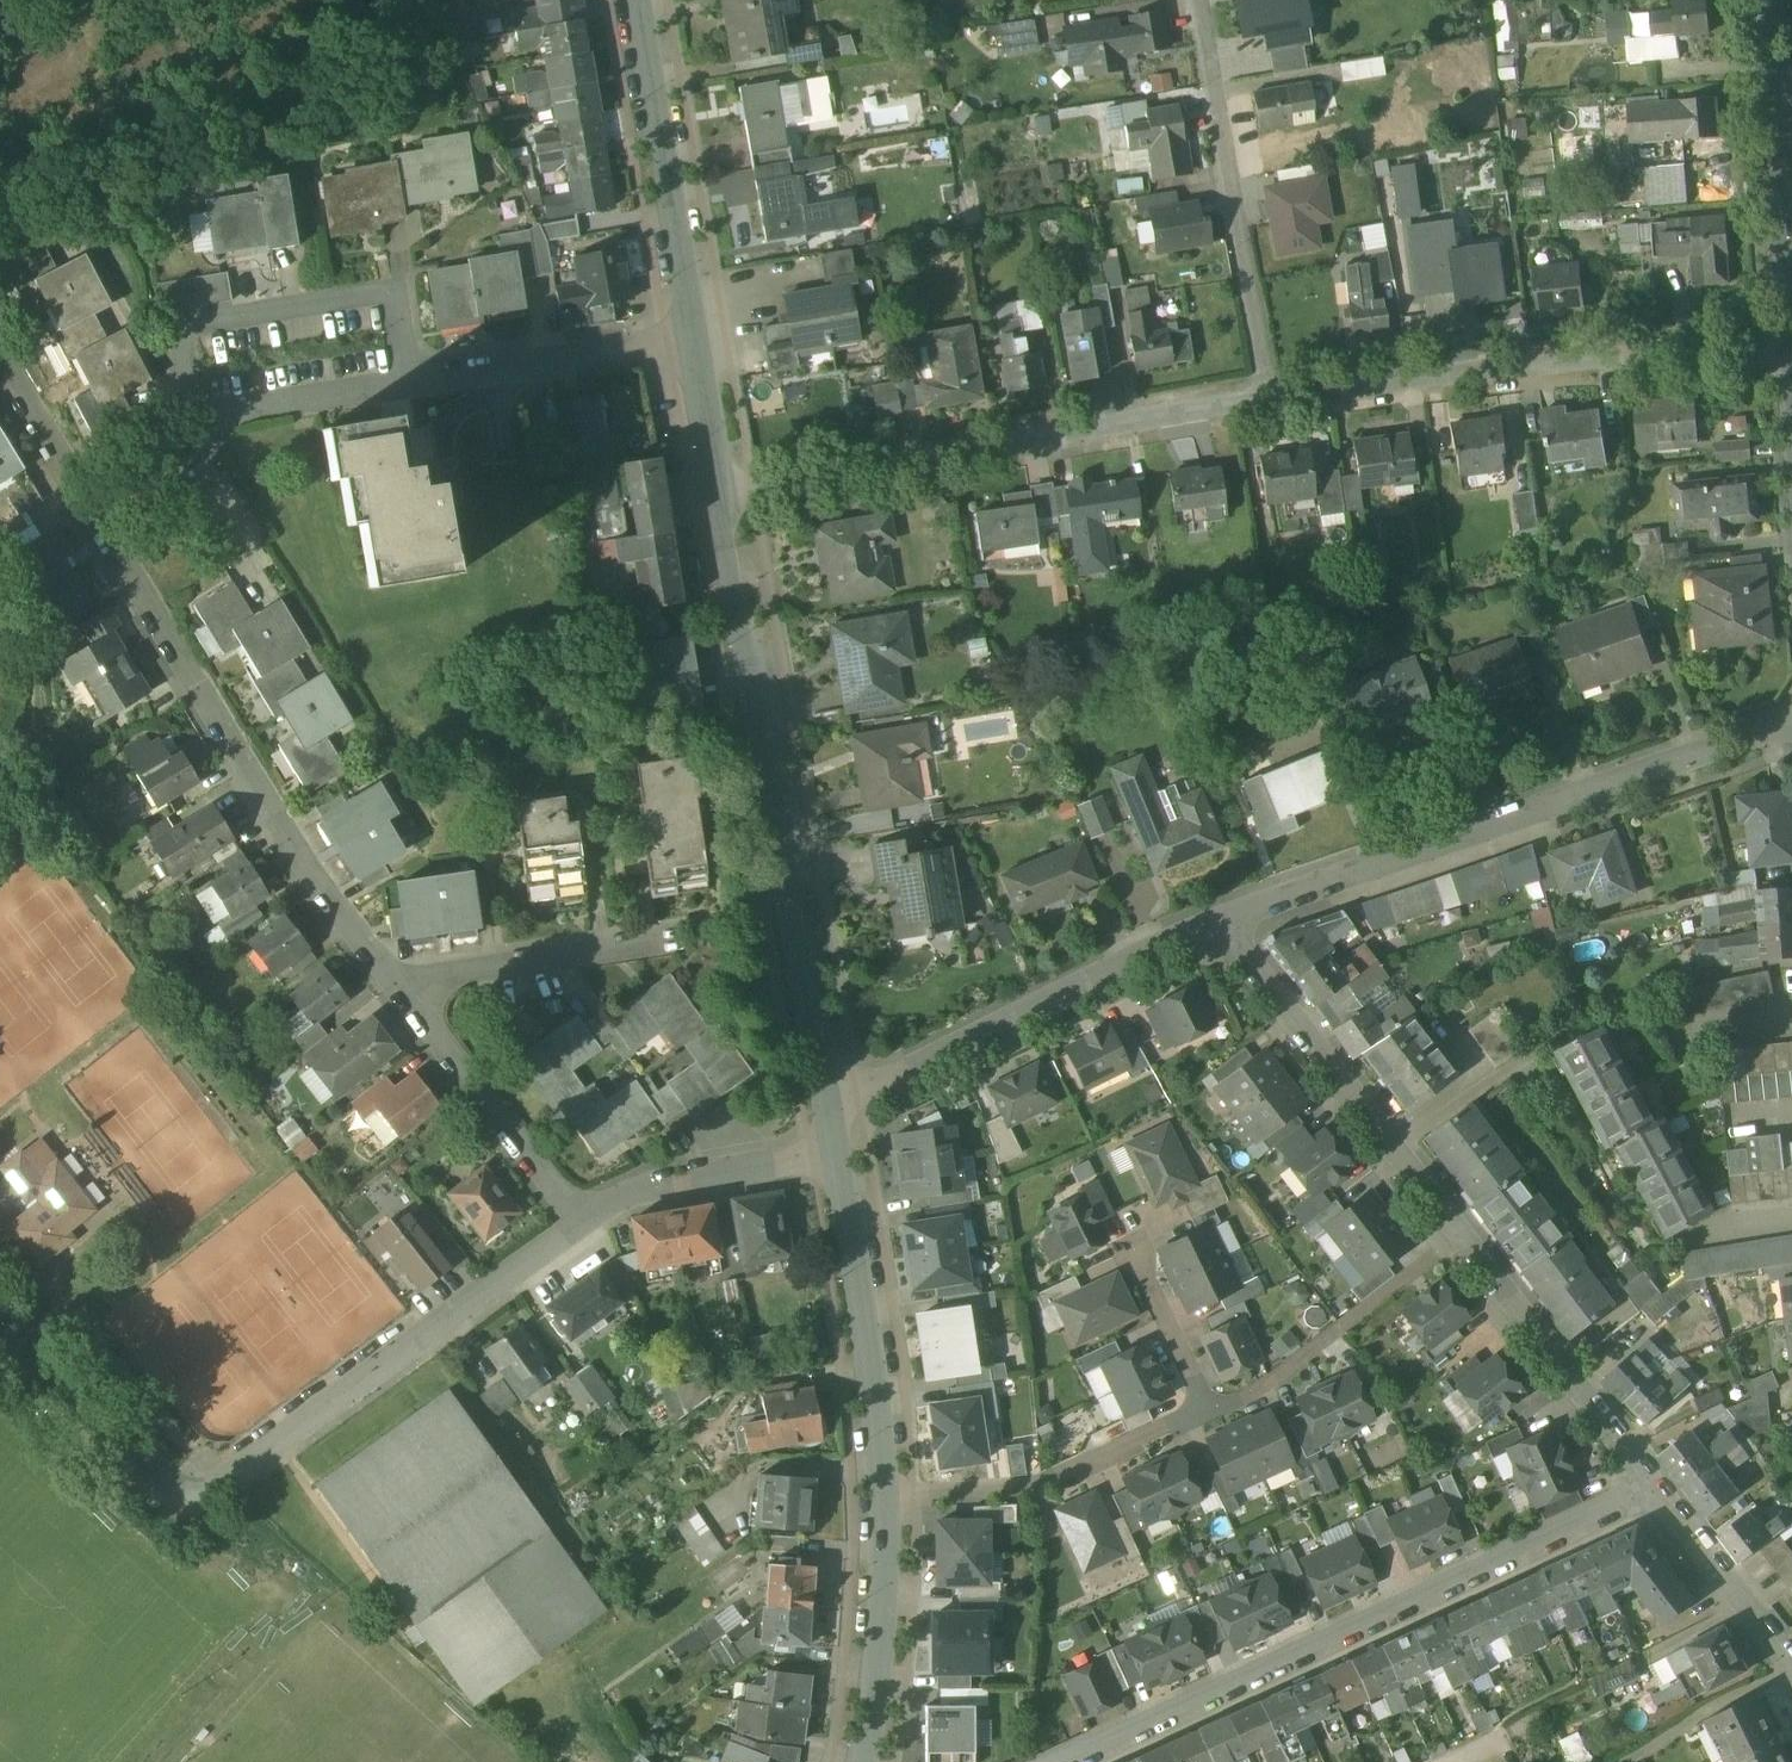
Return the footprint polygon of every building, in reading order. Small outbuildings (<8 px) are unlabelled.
[(540,14),(542,27),(582,21),(579,0),(538,0),(540,14)] [(737,62),(780,54),(773,17),(796,12),(793,0),(726,0),(737,62)] [(1237,0),(1243,37),(1274,31),(1276,46),(1276,47),(1303,42),(1307,42),(1304,26),(1308,26),(1303,0),(1237,0)] [(1672,1),(1673,12),(1650,14),(1652,37),(1675,36),(1675,37),(1709,35),(1706,0),(1680,0),(1672,1)] [(529,10),(512,13),(515,32),(542,27),(540,14),(529,10)] [(1163,12),(1130,18),(1132,29),(1117,31),(1121,56),(1169,48),(1163,12)] [(1034,19),(999,25),(1003,53),(1039,47),(1034,19)] [(582,21),(542,27),(545,41),(548,58),(587,51),(582,21)] [(1115,22),(1065,30),(1071,64),(1086,62),(1088,74),(1123,68),(1121,56),(1117,31),(1115,22)] [(542,27),(515,32),(518,50),(536,47),(545,41),(542,27)] [(820,42),(785,48),(788,66),(823,60),(820,42)] [(1303,42),(1276,47),(1276,46),(1268,47),(1273,75),(1307,69),(1303,42)] [(587,51),(548,58),(551,78),(553,89),(592,83),(587,51)] [(1382,56),(1340,63),(1343,81),(1385,74),(1382,56)] [(540,72),(522,75),(526,94),(553,89),(551,78),(540,72)] [(522,75),(513,77),(516,96),(526,94),(522,75)] [(825,79),(741,94),(752,155),(788,149),(784,126),(832,118),(825,79)] [(592,83),(553,89),(555,101),(558,120),(597,113),(592,83)] [(1286,87),(1255,93),(1254,92),(1253,92),(1259,129),(1261,128),(1292,122),(1292,126),(1314,122),(1312,107),(1313,106),(1309,84),(1286,88),(1286,87)] [(553,89),(526,94),(528,111),(546,108),(555,101),(553,89)] [(1716,99),(1628,106),(1631,143),(1685,139),(1719,137),(1716,99)] [(1178,105),(1147,111),(1146,101),(1120,106),(1124,127),(1124,129),(1125,128),(1128,150),(1150,147),(1155,178),(1189,172),(1184,142),(1185,141),(1178,105)] [(597,113),(558,120),(561,137),(563,150),(602,143),(597,113)] [(1124,127),(1110,130),(1114,153),(1128,150),(1125,128),(1124,129),(1124,127)] [(550,133),(533,136),(536,154),(563,150),(561,137),(550,133)] [(442,151),(393,158),(394,164),(401,204),(435,199),(435,196),(475,189),(466,136),(441,141),(442,151)] [(602,143),(563,150),(565,162),(568,179),(607,173),(602,143)] [(790,163),(788,149),(752,155),(754,169),(790,163)] [(563,150),(536,154),(539,172),(556,169),(565,162),(563,150)] [(754,169),(756,183),(783,178),(789,209),(807,205),(802,177),(836,168),(834,155),(790,163),(754,169)] [(1422,161),(1395,162),(1397,216),(1425,214),(1422,161)] [(369,177),(349,180),(348,176),(323,180),(332,234),(357,230),(356,225),(377,221),(377,223),(403,219),(401,204),(394,164),(368,168),(369,177)] [(1645,202),(1685,200),(1684,169),(1670,170),(1670,164),(1654,165),(1655,183),(1644,183),(1645,202)] [(245,194),(252,247),(266,244),(262,219),(293,214),(287,173),(256,178),(258,192),(245,194)] [(607,173),(568,179),(570,193),(573,211),(613,205),(607,173)] [(807,205),(789,209),(783,178),(756,183),(767,242),(805,235),(805,236),(858,227),(853,198),(807,205)] [(1323,178),(1265,189),(1277,255),(1319,248),(1312,209),(1328,206),(1323,178)] [(1175,191),(1148,196),(1150,211),(1150,212),(1178,207),(1175,191)] [(570,193),(543,198),(546,216),(573,211),(570,193)] [(252,247),(245,194),(232,196),(235,211),(208,216),(214,253),(252,247)] [(1150,211),(1148,196),(1134,198),(1137,213),(1150,211)] [(500,201),(500,219),(526,221),(527,202),(500,201)] [(1178,207),(1150,212),(1157,251),(1209,242),(1205,221),(1199,222),(1195,204),(1178,207)] [(298,244),(293,214),(262,219),(266,244),(267,249),(298,244)] [(1484,214),(1472,215),(1475,238),(1487,236),(1484,214)] [(1724,217),(1667,222),(1668,233),(1651,235),(1653,257),(1669,256),(1670,257),(1693,255),(1693,256),(1704,255),(1707,284),(1728,282),(1726,253),(1727,253),(1724,217)] [(578,221),(542,227),(548,240),(580,235),(578,221)] [(542,227),(540,223),(530,231),(537,276),(554,273),(548,240),(542,227)] [(1497,247),(1453,253),(1449,224),(1410,229),(1418,293),(1454,288),(1457,303),(1503,298),(1497,247)] [(500,256),(469,261),(470,268),(430,274),(439,326),(479,320),(478,316),(525,308),(521,279),(537,276),(530,231),(497,236),(500,256)] [(59,271),(39,234),(0,255),(0,257),(26,306),(52,293),(44,278),(59,271)] [(1380,236),(1362,239),(1364,252),(1370,251),(1370,250),(1382,248),(1380,236)] [(621,247),(575,255),(580,284),(558,288),(564,321),(587,317),(588,317),(586,305),(611,300),(630,297),(621,247)] [(1382,248),(1370,250),(1370,251),(1375,282),(1391,279),(1385,247),(1382,248)] [(852,249),(821,254),(826,283),(857,277),(852,249)] [(1118,257),(1104,259),(1109,288),(1123,285),(1118,257)] [(62,313),(78,305),(72,294),(90,285),(78,262),(59,271),(44,278),(52,293),(62,313)] [(1367,262),(1345,265),(1349,304),(1348,304),(1352,337),(1388,332),(1384,299),(1372,301),(1367,262)] [(1578,265),(1534,269),(1539,313),(1583,309),(1578,265)] [(228,271),(157,282),(161,310),(232,299),(228,271)] [(851,284),(785,296),(788,314),(795,351),(796,351),(861,339),(851,284)] [(1106,284),(1084,288),(1088,310),(1096,309),(1100,329),(1114,326),(1106,284)] [(1147,287),(1123,291),(1126,312),(1150,307),(1147,287)] [(89,365),(115,353),(88,300),(78,305),(62,313),(47,321),(57,342),(72,370),(74,373),(89,365)] [(611,300),(586,305),(588,317),(587,317),(588,326),(615,321),(611,300)] [(1037,301),(1017,304),(1019,319),(1021,332),(1023,332),(1042,328),(1037,301)] [(1150,307),(1126,312),(1131,335),(1128,335),(1134,369),(1171,363),(1172,362),(1193,359),(1187,328),(1166,332),(1165,328),(1154,330),(1150,307)] [(1088,310),(1066,314),(1070,337),(1065,338),(1073,381),(1097,377),(1096,373),(1107,371),(1100,329),(1096,309),(1088,310)] [(781,323),(763,326),(771,372),(799,367),(796,351),(795,351),(788,314),(780,315),(781,323)] [(1019,319),(997,322),(1004,359),(1002,359),(1007,384),(1006,385),(1009,397),(1023,394),(1023,389),(1044,385),(1039,353),(1027,355),(1023,332),(1021,332),(1019,319)] [(980,397),(968,331),(928,337),(934,373),(942,372),(944,381),(924,385),(928,406),(980,397)] [(72,370),(57,342),(45,348),(59,377),(72,370)] [(107,399),(122,392),(137,384),(120,350),(115,353),(89,365),(100,385),(107,399)] [(912,381),(896,383),(898,393),(901,411),(917,408),(912,381)] [(91,432),(132,411),(122,392),(107,399),(100,385),(74,399),(91,432)] [(898,393),(876,397),(879,414),(901,411),(898,393)] [(1677,401),(1636,404),(1639,448),(1657,447),(1656,439),(1698,436),(1695,395),(1677,397),(1677,401)] [(603,396),(561,400),(582,546),(612,540),(628,537),(622,502),(617,503),(606,420),(610,419),(610,415),(606,416),(603,396)] [(1599,411),(1565,416),(1564,408),(1541,411),(1546,446),(1548,446),(1550,460),(1585,455),(1586,465),(1606,462),(1599,411)] [(132,411),(91,432),(100,450),(141,429),(132,411)] [(508,464),(465,471),(464,462),(459,463),(459,460),(446,462),(440,463),(434,426),(429,426),(428,415),(401,418),(409,469),(422,467),(437,465),(444,508),(455,572),(422,578),(436,666),(575,644),(544,448),(519,452),(520,462),(508,464)] [(422,467),(409,469),(401,418),(323,431),(331,479),(339,478),(347,525),(362,522),(372,586),(422,578),(455,572),(444,508),(437,465),(422,467)] [(1501,418),(1449,425),(1453,449),(1452,449),(1453,455),(1455,455),(1457,469),(1503,462),(1500,441),(1504,441),(1501,418)] [(24,468),(0,429),(0,483),(24,468)] [(1407,433),(1353,442),(1358,473),(1360,487),(1391,482),(1390,477),(1414,473),(1407,433)] [(1750,442),(1717,445),(1718,459),(1751,457),(1750,442)] [(1308,450),(1259,457),(1265,501),(1293,497),(1292,492),(1314,489),(1308,450)] [(660,458),(623,464),(634,536),(671,530),(672,530),(660,458)] [(1218,469),(1192,473),(1192,470),(1168,474),(1173,510),(1223,502),(1218,469)] [(1358,473),(1339,476),(1344,509),(1363,506),(1360,487),(1358,473)] [(1753,478),(1677,485),(1680,518),(1724,514),(1725,521),(1756,518),(1753,478)] [(1110,485),(1069,491),(1072,514),(1070,514),(1078,573),(1106,569),(1099,516),(1135,511),(1136,519),(1138,518),(1133,481),(1115,484),(1114,481),(1110,481),(1110,485)] [(33,484),(9,498),(19,516),(21,514),(43,501),(33,484)] [(1068,486),(1052,488),(1056,516),(1070,514),(1072,514),(1069,491),(1068,486)] [(1052,488),(1037,490),(1041,518),(1051,517),(1056,516),(1052,488)] [(1005,510),(975,514),(980,550),(1005,547),(1004,541),(1037,536),(1035,525),(1052,523),(1051,517),(1041,518),(1037,490),(1030,491),(1030,490),(1002,494),(1005,510)] [(1533,491),(1515,493),(1521,531),(1539,528),(1533,491)] [(0,527),(0,532),(5,541),(29,527),(21,514),(19,516),(0,527)] [(889,518),(819,531),(823,552),(828,551),(837,598),(893,589),(888,561),(878,563),(874,544),(893,540),(889,518)] [(77,552),(61,525),(24,546),(46,586),(41,589),(59,621),(92,602),(67,558),(77,552)] [(634,536),(630,536),(634,562),(641,608),(645,608),(683,601),(671,530),(634,536)] [(628,537),(612,540),(616,565),(634,562),(630,536),(628,537)] [(612,540),(582,546),(596,631),(647,623),(645,608),(641,608),(634,562),(616,565),(612,540)] [(1664,544),(1633,548),(1635,568),(1666,564),(1664,544)] [(1764,554),(1731,558),(1733,572),(1766,569),(1764,554)] [(1733,572),(1696,576),(1699,603),(1695,604),(1700,649),(1774,641),(1766,569),(1733,572)] [(215,595),(243,644),(249,640),(260,660),(275,651),(268,640),(286,629),(272,607),(254,617),(234,583),(215,595)] [(243,644),(215,595),(195,607),(224,655),(243,644)] [(1645,595),(1628,601),(1630,608),(1631,608),(1639,631),(1655,625),(1645,595)] [(111,607),(83,624),(92,638),(119,622),(111,607)] [(1630,608),(1559,633),(1579,689),(1644,667),(1632,633),(1639,631),(1631,608),(1630,608)] [(903,615),(837,627),(841,652),(845,651),(847,666),(840,667),(848,711),(898,702),(895,680),(890,681),(885,652),(909,648),(903,615)] [(690,635),(644,643),(652,690),(658,689),(661,710),(702,703),(690,635)] [(117,657),(106,638),(84,651),(80,646),(64,656),(67,661),(61,665),(74,686),(88,678),(102,701),(95,705),(103,720),(145,694),(121,655),(117,657)] [(1510,643),(1456,662),(1473,710),(1495,702),(1492,692),(1520,682),(1524,692),(1527,691),(1510,643)] [(291,711),(315,695),(285,645),(275,651),(260,660),(245,669),(276,720),(291,711)] [(1399,661),(1377,669),(1378,671),(1366,675),(1365,673),(1350,678),(1346,667),(1325,675),(1336,704),(1358,696),(1362,707),(1355,709),(1365,735),(1385,727),(1382,718),(1425,702),(1411,664),(1401,668),(1399,661)] [(315,695),(291,711),(303,731),(308,742),(325,734),(340,724),(320,692),(315,695)] [(923,726),(854,738),(859,770),(861,770),(868,809),(920,800),(913,758),(929,755),(923,726)] [(308,742),(303,731),(278,746),(308,795),(348,772),(325,734),(308,742)] [(181,749),(169,756),(167,752),(166,753),(161,743),(161,742),(160,740),(150,746),(145,738),(124,750),(126,754),(127,754),(136,770),(137,772),(138,772),(139,775),(138,775),(146,788),(145,789),(146,790),(147,790),(148,792),(147,792),(148,794),(149,793),(152,799),(161,794),(166,801),(200,781),(198,779),(202,777),(195,765),(191,767),(181,749)] [(699,755),(632,765),(639,804),(636,805),(652,897),(708,889),(692,798),(706,796),(699,755)] [(1315,756),(1262,778),(1262,777),(1242,785),(1266,842),(1302,827),(1297,815),(1330,801),(1340,793),(1325,755),(1315,756)] [(1178,801),(1173,788),(1172,786),(1170,787),(1154,794),(1143,769),(1144,769),(1140,759),(1131,763),(1114,771),(1156,872),(1220,845),(1198,792),(1178,801)] [(323,818),(358,877),(359,876),(384,862),(403,850),(385,820),(396,814),(379,785),(348,803),(323,818)] [(341,791),(316,806),(323,818),(348,803),(341,791)] [(1739,799),(1742,821),(1748,820),(1754,865),(1791,861),(1791,807),(1790,793),(1739,799)] [(1100,797),(1080,805),(1093,838),(1113,830),(1100,797)] [(545,800),(526,803),(527,813),(516,814),(531,916),(588,908),(576,823),(566,824),(564,807),(547,810),(545,800)] [(173,831),(150,845),(169,877),(208,854),(231,840),(212,808),(173,831)] [(173,831),(165,818),(142,832),(150,845),(173,831)] [(1616,833),(1551,855),(1561,884),(1564,893),(1592,883),(1600,906),(1636,893),(1616,833)] [(231,840),(208,854),(215,867),(239,852),(231,840)] [(902,843),(873,848),(879,883),(892,881),(908,879),(905,857),(902,843)] [(1097,883),(1081,844),(1068,849),(1084,889),(1097,883)] [(1534,845),(1355,906),(1370,930),(1415,918),(1542,881),(1537,859),(1534,845)] [(1068,849),(1004,874),(1019,914),(1067,895),(1070,900),(1086,894),(1084,889),(1068,849)] [(946,851),(905,857),(908,879),(892,881),(901,935),(925,931),(926,937),(932,936),(931,930),(958,925),(946,851)] [(1561,884),(1551,855),(1537,859),(1542,881),(1543,881),(1545,890),(1561,884)] [(245,856),(233,863),(237,869),(212,885),(232,917),(254,904),(263,898),(264,899),(273,893),(264,879),(260,882),(245,856)] [(384,862),(359,876),(366,888),(391,874),(384,862)] [(1755,869),(1727,873),(1729,887),(1757,883),(1755,869)] [(471,873),(399,883),(402,907),(407,936),(437,932),(449,930),(479,926),(479,925),(474,897),(471,873)] [(1757,891),(1758,899),(1720,906),(1720,907),(1722,925),(1722,926),(1759,919),(1760,925),(1791,922),(1791,888),(1757,891)] [(488,895),(474,897),(479,925),(493,923),(488,895)] [(232,917),(220,925),(230,941),(263,915),(254,904),(232,917)] [(1555,905),(1537,907),(1542,943),(1560,940),(1555,905)] [(402,907),(388,909),(393,938),(407,936),(402,907)] [(1720,907),(1704,908),(1706,926),(1722,925),(1720,907)] [(1338,911),(1309,921),(1272,934),(1270,934),(1263,943),(1264,945),(1265,945),(1291,978),(1291,979),(1292,979),(1293,981),(1294,981),(1293,980),(1326,956),(1333,951),(1328,945),(1336,939),(1345,950),(1361,939),(1341,910),(1338,911)] [(296,924),(290,925),(288,926),(284,920),(249,947),(253,953),(245,959),(260,978),(268,972),(272,977),(307,949),(301,943),(303,941),(304,936),(296,924)] [(1760,925),(1760,931),(1722,938),(1723,965),(1742,963),(1741,957),(1762,955),(1762,959),(1791,956),(1791,922),(1760,925)] [(1326,956),(1293,980),(1294,981),(1313,1004),(1323,997),(1345,981),(1375,960),(1365,945),(1341,962),(1339,972),(1326,956)] [(1375,960),(1345,981),(1357,998),(1387,976),(1375,960)] [(1689,970),(1665,976),(1668,990),(1692,984),(1689,970)] [(1769,970),(1682,991),(1688,1017),(1775,997),(1769,970)] [(346,999),(325,972),(317,978),(313,974),(302,983),(305,987),(290,999),(299,1009),(279,1024),(292,1041),(316,1023),(346,999)] [(668,977),(610,1018),(605,1011),(595,1018),(623,1058),(662,1031),(675,1049),(683,1043),(705,1028),(668,977)] [(1345,981),(1323,997),(1342,1024),(1365,1008),(1357,998),(1345,981)] [(1195,986),(1157,1005),(1176,1044),(1214,1025),(1195,986)] [(1401,996),(1371,1018),(1365,1008),(1342,1024),(1332,1032),(1351,1059),(1362,1051),(1410,1017),(1414,1015),(1401,996)] [(1176,1044),(1157,1005),(1144,1012),(1163,1050),(1176,1044)] [(1495,1013),(1469,1033),(1496,1068),(1522,1049),(1495,1013)] [(1410,1017),(1362,1051),(1408,1111),(1455,1075),(1410,1017)] [(582,1027),(576,1019),(518,1061),(554,1110),(562,1105),(585,1089),(572,1071),(601,1051),(599,1048),(607,1042),(620,1061),(623,1058),(595,1018),(582,1027)] [(346,1039),(314,1064),(337,1094),(369,1069),(374,1070),(378,1067),(378,1062),(395,1050),(371,1019),(346,1039)] [(749,1072),(713,1022),(705,1028),(683,1043),(696,1061),(667,1082),(667,1083),(658,1090),(674,1112),(685,1104),(691,1113),(749,1072)] [(326,1036),(316,1023),(292,1041),(303,1055),(305,1053),(326,1036)] [(1109,1027),(1100,1032),(1099,1029),(1085,1036),(1086,1039),(1066,1049),(1085,1088),(1127,1067),(1128,1066),(1113,1035),(1109,1027)] [(326,1036),(305,1053),(314,1064),(346,1039),(338,1028),(326,1036)] [(1149,1065),(1128,1028),(1113,1035),(1128,1066),(1127,1067),(1131,1075),(1149,1065)] [(1611,1044),(1605,1047),(1598,1034),(1604,1031),(1603,1028),(1561,1051),(1613,1148),(1618,1145),(1617,1143),(1648,1126),(1640,1112),(1646,1109),(1611,1044)] [(1717,1052),(1719,1078),(1791,1071),(1791,1044),(1717,1052)] [(1244,1047),(1210,1074),(1219,1085),(1253,1059),(1244,1047)] [(1219,1085),(1217,1086),(1238,1113),(1283,1078),(1263,1052),(1253,1059),(1219,1085)] [(179,1059),(170,1066),(231,1145),(239,1139),(179,1059)] [(1038,1063),(988,1087),(1002,1115),(1008,1127),(1009,1126),(1057,1102),(1038,1063)] [(438,1106),(414,1075),(396,1089),(377,1104),(379,1107),(365,1119),(386,1146),(400,1134),(401,1135),(438,1106)] [(385,1076),(351,1102),(364,1119),(365,1119),(379,1107),(377,1104),(396,1089),(385,1076)] [(1283,1078),(1238,1113),(1258,1139),(1294,1112),(1303,1104),(1283,1078)] [(606,1101),(593,1083),(585,1089),(562,1105),(599,1156),(658,1113),(663,1120),(674,1112),(658,1090),(648,1097),(635,1080),(606,1101)] [(943,1095),(929,1102),(936,1115),(940,1113),(950,1108),(943,1095)] [(929,1102),(904,1114),(911,1128),(936,1115),(929,1102)] [(1519,1171),(1468,1105),(1426,1137),(1427,1138),(1428,1137),(1440,1152),(1438,1153),(1465,1188),(1467,1187),(1477,1200),(1473,1203),(1474,1205),(1517,1173),(1519,1171)] [(1294,1112),(1260,1138),(1269,1149),(1274,1145),(1300,1124),(1303,1123),(1294,1112)] [(911,1128),(903,1131),(904,1135),(893,1136),(897,1158),(893,1159),(894,1167),(956,1158),(952,1127),(947,1128),(940,1113),(936,1115),(911,1128)] [(1002,1115),(986,1123),(995,1151),(999,1164),(1022,1152),(1009,1126),(1008,1127),(1002,1115)] [(1664,1137),(1656,1122),(1648,1126),(1617,1143),(1618,1145),(1619,1148),(1623,1146),(1670,1236),(1714,1213),(1713,1212),(1707,1215),(1699,1201),(1705,1198),(1670,1133),(1664,1137)] [(1300,1124),(1274,1145),(1286,1160),(1312,1140),(1300,1124)] [(110,1171),(143,1214),(156,1205),(123,1162),(95,1125),(82,1135),(110,1171)] [(1196,1184),(1167,1125),(1138,1139),(1145,1154),(1134,1160),(1156,1205),(1179,1194),(1196,1185),(1196,1184)] [(1312,1140),(1286,1160),(1312,1195),(1330,1181),(1332,1183),(1345,1174),(1343,1171),(1350,1165),(1324,1131),(1312,1140)] [(1780,1134),(1747,1138),(1751,1174),(1785,1170),(1780,1134)] [(74,1237),(68,1228),(97,1206),(60,1158),(57,1161),(39,1139),(6,1165),(0,1169),(0,1174),(27,1209),(2,1228),(34,1268),(74,1237)] [(956,1158),(894,1167),(896,1175),(899,1175),(902,1197),(928,1193),(956,1189),(961,1188),(956,1158)] [(519,1210),(485,1165),(449,1192),(488,1242),(504,1229),(500,1224),(519,1210)] [(1730,1176),(1733,1205),(1791,1198),(1791,1169),(1785,1170),(1751,1174),(1730,1176)] [(1566,1238),(1517,1173),(1474,1205),(1476,1207),(1478,1205),(1488,1219),(1486,1220),(1513,1256),(1515,1254),(1526,1268),(1522,1271),(1523,1272),(1564,1240),(1566,1238)] [(1216,1174),(1196,1184),(1196,1185),(1179,1194),(1192,1219),(1229,1201),(1216,1174)] [(1115,1214),(1099,1179),(1080,1188),(1084,1197),(1085,1196),(1098,1222),(1115,1214)] [(961,1188),(956,1189),(958,1203),(967,1202),(973,1201),(970,1186),(961,1188)] [(956,1189),(928,1193),(930,1207),(958,1203),(956,1189)] [(1370,1191),(1326,1226),(1346,1252),(1389,1219),(1382,1210),(1383,1208),(1370,1191)] [(782,1194),(734,1202),(744,1263),(792,1255),(782,1194)] [(1084,1197),(1050,1213),(1071,1256),(1106,1239),(1098,1222),(1085,1196),(1084,1197)] [(930,1207),(925,1208),(927,1222),(957,1218),(957,1219),(970,1217),(967,1202),(958,1203),(930,1207)] [(697,1208),(671,1212),(681,1269),(703,1266),(701,1257),(719,1254),(711,1207),(697,1210),(697,1208)] [(671,1212),(647,1216),(647,1218),(634,1220),(639,1250),(642,1267),(660,1264),(661,1273),(681,1269),(671,1212)] [(927,1222),(905,1226),(910,1256),(962,1249),(957,1219),(957,1218),(927,1222)] [(436,1250),(412,1219),(399,1229),(392,1219),(374,1233),(393,1256),(391,1257),(403,1272),(405,1271),(419,1289),(449,1266),(436,1250)] [(1389,1219),(1346,1252),(1365,1277),(1366,1279),(1386,1264),(1411,1244),(1398,1227),(1396,1228),(1389,1219)] [(1211,1226),(1160,1250),(1170,1270),(1172,1269),(1177,1279),(1226,1256),(1211,1226)] [(1781,1240),(1785,1265),(1791,1264),(1791,1238),(1781,1240)] [(1615,1306),(1564,1240),(1523,1272),(1523,1273),(1525,1272),(1536,1286),(1534,1287),(1561,1322),(1563,1321),(1574,1335),(1572,1336),(1574,1338),(1615,1306)] [(1781,1240),(1683,1255),(1686,1277),(1687,1281),(1706,1278),(1769,1268),(1785,1265),(1781,1240)] [(465,1263),(447,1241),(436,1250),(449,1266),(454,1272),(465,1263)] [(962,1249),(910,1256),(915,1287),(967,1279),(962,1249)] [(639,1250),(622,1257),(628,1273),(642,1267),(639,1250)] [(1226,1256),(1177,1279),(1182,1290),(1180,1291),(1189,1310),(1218,1296),(1240,1286),(1239,1285),(1226,1256)] [(622,1257),(599,1269),(622,1302),(634,1295),(628,1273),(622,1257)] [(1386,1264),(1366,1279),(1365,1277),(1351,1289),(1360,1301),(1394,1275),(1386,1264)] [(1769,1268),(1771,1283),(1785,1281),(1785,1278),(1791,1277),(1791,1264),(1785,1265),(1769,1268)] [(599,1269),(546,1307),(550,1312),(548,1313),(551,1317),(553,1316),(570,1339),(622,1302),(599,1269)] [(1646,1271),(1623,1289),(1641,1313),(1643,1311),(1663,1295),(1646,1271)] [(1082,1291),(1056,1303),(1057,1304),(1068,1328),(1078,1323),(1085,1339),(1136,1315),(1116,1274),(1082,1291)] [(1075,1275),(1036,1294),(1044,1310),(1057,1304),(1056,1303),(1082,1291),(1075,1275)] [(1257,1276),(1239,1285),(1240,1286),(1218,1296),(1225,1309),(1243,1301),(1264,1291),(1257,1276)] [(721,1281),(728,1309),(741,1306),(735,1277),(721,1281)] [(1663,1295),(1643,1311),(1655,1324),(1695,1291),(1707,1288),(1706,1278),(1687,1281),(1686,1277),(1663,1295)] [(1431,1286),(1418,1295),(1420,1298),(1402,1312),(1428,1346),(1429,1346),(1456,1326),(1467,1317),(1441,1283),(1433,1289),(1431,1286)] [(978,1292),(943,1298),(945,1312),(966,1308),(966,1310),(980,1308),(978,1292)] [(1225,1309),(1205,1319),(1212,1334),(1241,1319),(1242,1320),(1251,1316),(1243,1301),(1225,1309)] [(945,1312),(919,1316),(923,1346),(970,1339),(966,1310),(966,1308),(945,1312)] [(1212,1334),(1203,1338),(1222,1378),(1229,1375),(1235,1378),(1241,1375),(1244,1368),(1261,1360),(1242,1320),(1241,1319),(1212,1334)] [(523,1324),(488,1349),(523,1399),(541,1386),(530,1372),(548,1359),(523,1324)] [(1456,1326),(1429,1346),(1428,1346),(1422,1351),(1431,1363),(1465,1337),(1456,1326)] [(775,1332),(750,1338),(756,1367),(782,1364),(775,1332)] [(1650,1338),(1606,1380),(1627,1402),(1663,1368),(1654,1359),(1662,1351),(1650,1338)] [(970,1339),(923,1346),(928,1377),(954,1373),(975,1370),(975,1368),(970,1339)] [(1115,1341),(1076,1359),(1084,1375),(1103,1365),(1103,1364),(1122,1355),(1115,1341)] [(1122,1355),(1103,1364),(1103,1365),(1115,1390),(1160,1368),(1147,1343),(1122,1355)] [(1475,1354),(1441,1380),(1451,1392),(1458,1387),(1457,1386),(1484,1365),(1475,1354)] [(1522,1391),(1495,1357),(1484,1365),(1457,1386),(1458,1387),(1484,1421),(1502,1407),(1504,1409),(1516,1400),(1514,1397),(1522,1391)] [(616,1399),(591,1364),(574,1376),(599,1411),(616,1399)] [(989,1365),(975,1368),(975,1370),(954,1373),(956,1387),(992,1381),(989,1365)] [(1160,1368),(1115,1390),(1127,1414),(1127,1416),(1146,1406),(1172,1394),(1160,1368)] [(1663,1368),(1627,1402),(1648,1425),(1692,1384),(1679,1370),(1671,1377),(1663,1368)] [(704,1369),(674,1377),(671,1369),(656,1373),(670,1425),(711,1396),(704,1369)] [(1772,1372),(1746,1384),(1753,1399),(1765,1395),(1765,1393),(1779,1388),(1772,1372)] [(1353,1373),(1325,1386),(1346,1432),(1374,1419),(1356,1380),(1353,1373)] [(1387,1413),(1369,1374),(1356,1380),(1374,1419),(1387,1413)] [(504,1378),(480,1395),(496,1418),(520,1401),(504,1378)] [(795,1384),(762,1388),(765,1414),(756,1416),(760,1447),(799,1442),(800,1444),(803,1445),(806,1447),(811,1448),(816,1447),(819,1446),(821,1444),(823,1443),(826,1439),(827,1436),(828,1434),(828,1432),(829,1430),(828,1426),(827,1424),(826,1421),(824,1419),(821,1416),(819,1415),(816,1388),(796,1391),(795,1384)] [(1325,1386),(1297,1399),(1303,1412),(1318,1445),(1319,1444),(1346,1432),(1325,1386)] [(452,1388),(317,1482),(415,1625),(409,1629),(405,1632),(415,1647),(425,1639),(472,1707),(611,1611),(452,1388)] [(1720,1389),(1695,1401),(1701,1413),(1726,1401),(1720,1389)] [(1753,1399),(1728,1409),(1734,1417),(1736,1419),(1768,1416),(1765,1395),(1753,1399)] [(959,1404),(934,1408),(938,1439),(985,1431),(981,1403),(981,1401),(959,1404)] [(1723,1404),(1702,1414),(1709,1429),(1734,1417),(1728,1409),(1723,1404)] [(1146,1406),(1127,1416),(1127,1414),(1120,1418),(1127,1432),(1153,1419),(1146,1406)] [(1282,1441),(1269,1412),(1249,1421),(1250,1423),(1239,1428),(1262,1477),(1291,1463),(1292,1463),(1282,1441)] [(1318,1445),(1303,1412),(1288,1419),(1295,1436),(1306,1458),(1322,1450),(1319,1444),(1318,1445)] [(1768,1416),(1736,1419),(1750,1438),(1770,1436),(1768,1416)] [(1517,1427),(1485,1442),(1492,1458),(1508,1451),(1507,1450),(1524,1442),(1517,1427)] [(1239,1428),(1229,1433),(1228,1431),(1208,1440),(1222,1469),(1232,1491),(1262,1477),(1239,1428)] [(1524,1442),(1507,1450),(1508,1451),(1520,1478),(1566,1457),(1553,1429),(1524,1442)] [(985,1431),(938,1439),(943,1469),(969,1465),(990,1462),(989,1460),(985,1431)] [(1693,1432),(1659,1457),(1674,1477),(1675,1476),(1684,1488),(1741,1444),(1731,1431),(1714,1444),(1716,1447),(1709,1452),(1693,1432)] [(1781,1435),(1783,1456),(1791,1455),(1791,1433),(1781,1435)] [(1295,1436),(1282,1441),(1292,1463),(1291,1463),(1299,1481),(1313,1475),(1306,1458),(1295,1436)] [(1025,1439),(1009,1441),(1014,1471),(1030,1469),(1025,1439)] [(1741,1444),(1684,1488),(1694,1500),(1693,1501),(1707,1520),(1721,1509),(1716,1503),(1736,1488),(1722,1470),(1730,1464),(1735,1471),(1752,1458),(1741,1444)] [(1195,1486),(1180,1453),(1152,1466),(1173,1512),(1201,1499),(1195,1486)] [(1313,1461),(1320,1479),(1336,1473),(1329,1454),(1313,1461)] [(1566,1457),(1520,1478),(1533,1506),(1536,1505),(1575,1487),(1579,1485),(1566,1457)] [(1152,1466),(1124,1479),(1128,1488),(1145,1525),(1146,1524),(1173,1512),(1152,1466)] [(1232,1491),(1222,1469),(1209,1475),(1210,1478),(1216,1491),(1227,1514),(1240,1508),(1232,1491)] [(812,1477),(759,1473),(755,1525),(808,1529),(812,1477)] [(1466,1509),(1451,1474),(1438,1480),(1454,1515),(1466,1509)] [(1210,1478),(1195,1486),(1201,1499),(1216,1491),(1210,1478)] [(1575,1487),(1536,1505),(1543,1520),(1582,1502),(1575,1487)] [(1145,1525),(1128,1488),(1113,1495),(1123,1516),(1131,1534),(1147,1526),(1146,1524),(1145,1525)] [(1095,1492),(1056,1510),(1084,1571),(1122,1553),(1123,1553),(1109,1522),(1095,1492)] [(1440,1498),(1414,1510),(1435,1554),(1461,1542),(1440,1498)] [(1016,1504),(973,1507),(973,1521),(988,1521),(988,1523),(1016,1522),(1016,1504)] [(1381,1505),(1364,1513),(1364,1514),(1376,1540),(1379,1548),(1397,1540),(1388,1522),(1389,1521),(1381,1505)] [(723,1551),(692,1506),(673,1520),(704,1564),(723,1551)] [(1389,1521),(1388,1522),(1397,1540),(1409,1566),(1435,1554),(1414,1510),(1389,1521)] [(1750,1513),(1720,1536),(1740,1563),(1759,1548),(1779,1533),(1787,1527),(1779,1517),(1763,1530),(1750,1513)] [(1376,1540),(1364,1514),(1351,1520),(1363,1546),(1376,1540)] [(1131,1534),(1123,1516),(1109,1522),(1123,1553),(1122,1553),(1126,1562),(1141,1555),(1131,1534)] [(988,1523),(988,1521),(973,1521),(938,1522),(938,1553),(988,1552),(988,1523)] [(1639,1525),(1589,1548),(1607,1587),(1611,1594),(1632,1585),(1664,1627),(1698,1601),(1639,1525)] [(1779,1533),(1759,1548),(1791,1591),(1791,1549),(1779,1533)] [(1354,1537),(1328,1550),(1349,1594),(1374,1582),(1354,1537)] [(1290,1548),(1278,1554),(1286,1572),(1290,1580),(1302,1574),(1290,1548)] [(1589,1548),(1573,1555),(1573,1556),(1561,1562),(1578,1600),(1593,1593),(1607,1587),(1589,1548)] [(1328,1550),(1302,1561),(1322,1606),(1349,1594),(1328,1550)] [(988,1552),(938,1553),(938,1584),(957,1584),(988,1583),(988,1582),(988,1552)] [(815,1566),(798,1565),(799,1558),(780,1557),(779,1563),(769,1562),(765,1606),(811,1610),(815,1566)] [(1561,1562),(1550,1567),(1550,1566),(1530,1575),(1548,1614),(1566,1606),(1578,1600),(1561,1562)] [(1286,1572),(1271,1579),(1289,1618),(1304,1611),(1290,1580),(1286,1572)] [(1530,1575),(1509,1584),(1510,1586),(1499,1590),(1518,1628),(1532,1622),(1548,1614),(1530,1575)] [(1271,1579),(1269,1576),(1241,1589),(1262,1634),(1290,1621),(1289,1618),(1271,1579)] [(1000,1597),(1000,1582),(988,1582),(988,1583),(957,1584),(957,1598),(960,1598),(998,1598),(1000,1597)] [(1607,1587),(1593,1593),(1603,1616),(1618,1609),(1611,1594),(1607,1587)] [(1262,1634),(1241,1589),(1213,1602),(1234,1647),(1262,1634)] [(1518,1628),(1499,1590),(1490,1595),(1490,1594),(1469,1603),(1488,1642),(1507,1633),(1518,1628)] [(998,1598),(960,1598),(960,1614),(989,1614),(989,1615),(998,1615),(998,1598)] [(1226,1638),(1208,1599),(1196,1605),(1198,1609),(1214,1644),(1226,1638)] [(1578,1600),(1566,1606),(1571,1617),(1567,1619),(1572,1630),(1589,1623),(1578,1600)] [(1469,1603),(1449,1612),(1450,1613),(1440,1618),(1458,1656),(1470,1650),(1488,1642),(1469,1603)] [(728,1632),(709,1645),(725,1669),(744,1657),(733,1642),(763,1621),(764,1606),(728,1632)] [(765,1606),(764,1606),(763,1621),(761,1641),(776,1642),(776,1644),(789,1645),(789,1643),(808,1645),(811,1610),(765,1606)] [(1214,1644),(1198,1609),(1183,1616),(1201,1655),(1216,1648),(1214,1644)] [(960,1614),(935,1614),(935,1671),(937,1671),(971,1671),(972,1671),(972,1657),(989,1657),(989,1615),(989,1614),(960,1614)] [(718,1615),(698,1627),(709,1645),(728,1632),(718,1615)] [(1183,1616),(1154,1629),(1175,1674),(1204,1661),(1201,1655),(1183,1616)] [(1440,1618),(1430,1622),(1430,1621),(1409,1631),(1427,1670),(1441,1663),(1458,1656),(1440,1618)] [(1537,1632),(1532,1622),(1518,1628),(1528,1651),(1547,1642),(1541,1630),(1537,1632)] [(1725,1627),(1669,1656),(1651,1666),(1664,1689),(1681,1680),(1691,1699),(1747,1670),(1725,1627)] [(1528,1651),(1518,1628),(1507,1633),(1512,1644),(1508,1646),(1513,1658),(1528,1651)] [(1154,1629),(1126,1642),(1132,1655),(1147,1687),(1175,1674),(1154,1629)] [(1409,1631),(1389,1640),(1389,1642),(1379,1646),(1397,1684),(1410,1678),(1427,1670),(1409,1631)] [(1126,1642),(1111,1649),(1117,1662),(1132,1655),(1126,1642)] [(1379,1646),(1369,1651),(1369,1650),(1348,1659),(1366,1698),(1385,1689),(1397,1684),(1379,1646)] [(1117,1662),(1111,1649),(1097,1655),(1099,1662),(1101,1661),(1116,1694),(1129,1688),(1117,1662)] [(1481,1658),(1475,1661),(1470,1650),(1458,1656),(1468,1678),(1487,1670),(1481,1658)] [(1458,1656),(1441,1663),(1452,1686),(1468,1678),(1458,1656)] [(811,1662),(779,1657),(778,1672),(809,1677),(811,1662)] [(1348,1659),(1327,1669),(1328,1670),(1318,1674),(1336,1712),(1349,1706),(1366,1698),(1348,1659)] [(1629,1660),(1591,1679),(1600,1696),(1639,1677),(1630,1660),(1629,1660)] [(1099,1662),(1066,1677),(1084,1717),(1119,1700),(1116,1694),(1101,1661),(1099,1662)] [(778,1672),(769,1671),(750,1686),(743,1685),(738,1686),(736,1700),(806,1709),(810,1677),(809,1677),(778,1672)] [(971,1671),(937,1671),(937,1689),(941,1689),(968,1688),(971,1688),(971,1671)] [(1318,1674),(1307,1680),(1306,1679),(1288,1687),(1306,1726),(1321,1719),(1336,1712),(1318,1674)] [(1415,1689),(1410,1678),(1397,1684),(1407,1706),(1425,1698),(1420,1687),(1415,1689)] [(1397,1684),(1385,1689),(1390,1700),(1387,1702),(1392,1714),(1407,1706),(1397,1684)] [(1288,1687),(1269,1696),(1270,1697),(1257,1702),(1275,1740),(1292,1732),(1306,1726),(1288,1687)] [(941,1689),(941,1705),(968,1705),(968,1688),(941,1689)] [(971,1688),(968,1688),(968,1705),(975,1705),(983,1705),(983,1688),(971,1688)] [(1706,1720),(1709,1728),(1700,1733),(1715,1761),(1717,1761),(1724,1758),(1726,1761),(1791,1761),(1791,1759),(1759,1694),(1706,1720)] [(806,1709),(736,1700),(731,1699),(729,1715),(739,1716),(737,1728),(737,1729),(758,1737),(802,1742),(806,1709)] [(1257,1702),(1248,1707),(1247,1706),(1226,1716),(1244,1755),(1260,1747),(1275,1740),(1257,1702)] [(941,1705),(926,1705),(926,1752),(975,1752),(975,1705),(968,1705),(941,1705)] [(1349,1706),(1336,1712),(1347,1734),(1365,1726),(1360,1714),(1354,1717),(1349,1706)] [(1336,1712),(1321,1719),(1331,1742),(1347,1734),(1336,1712)] [(739,1716),(729,1715),(728,1725),(737,1728),(739,1716)] [(1206,1725),(1206,1726),(1197,1731),(1211,1761),(1228,1761),(1231,1760),(1244,1755),(1226,1716),(1206,1725)] [(1572,1761),(1573,1761),(1592,1755),(1582,1728),(1562,1736),(1572,1761)] [(1186,1735),(1186,1734),(1165,1744),(1174,1761),(1211,1761),(1197,1731),(1186,1735)] [(1275,1740),(1285,1761),(1287,1761),(1302,1755),(1292,1732),(1275,1740)] [(1260,1747),(1267,1761),(1285,1761),(1275,1740),(1260,1747)] [(729,1741),(721,1761),(723,1761),(768,1761),(770,1756),(729,1741)] [(771,1744),(770,1756),(784,1761),(799,1761),(801,1748),(771,1744)] [(1145,1753),(1146,1754),(1136,1759),(1137,1761),(1174,1761),(1165,1744),(1145,1753)] [(926,1752),(926,1761),(975,1761),(975,1752),(926,1752)] [(641,1754),(634,1761),(650,1761),(641,1754)]
